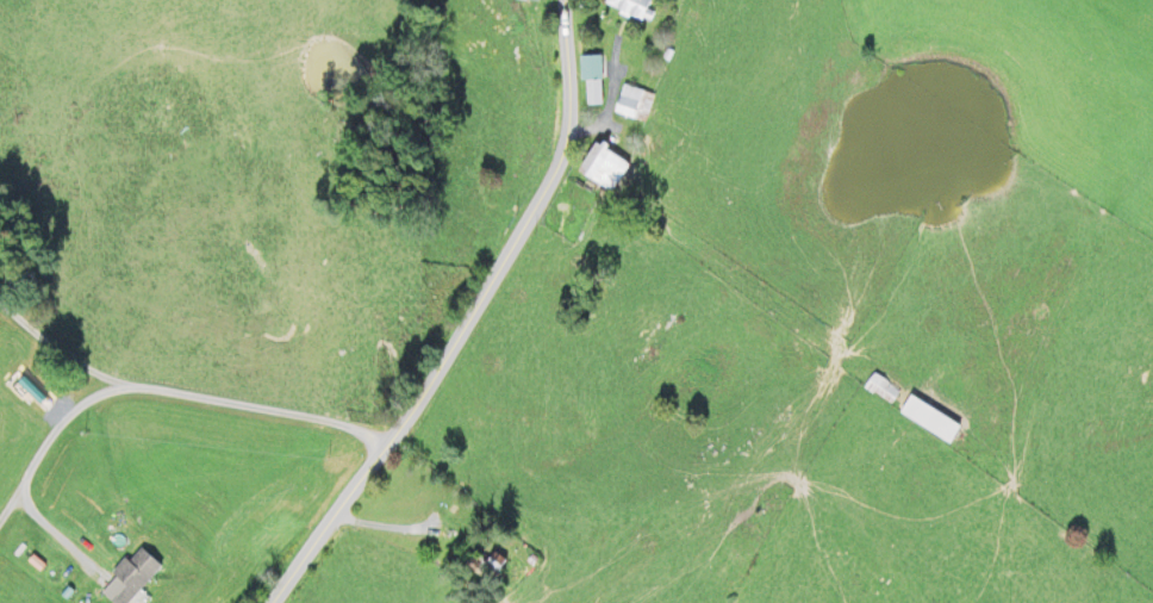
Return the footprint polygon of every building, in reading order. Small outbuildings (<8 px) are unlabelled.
[(643,9),(649,0),(606,0),(605,2),(643,27),(652,14),(643,9)] [(600,57),(582,57),(582,106),(600,106),(600,57)] [(653,97),(623,85),(612,111),(642,123),(653,97)] [(626,162),(592,145),(577,175),(612,192),(626,162)] [(862,389),(889,407),(899,392),(872,374),(862,389)] [(897,414),(947,446),(959,428),(909,396),(897,414)] [(114,578),(100,593),(110,602),(126,602),(161,568),(139,546),(111,575),(114,578)]
